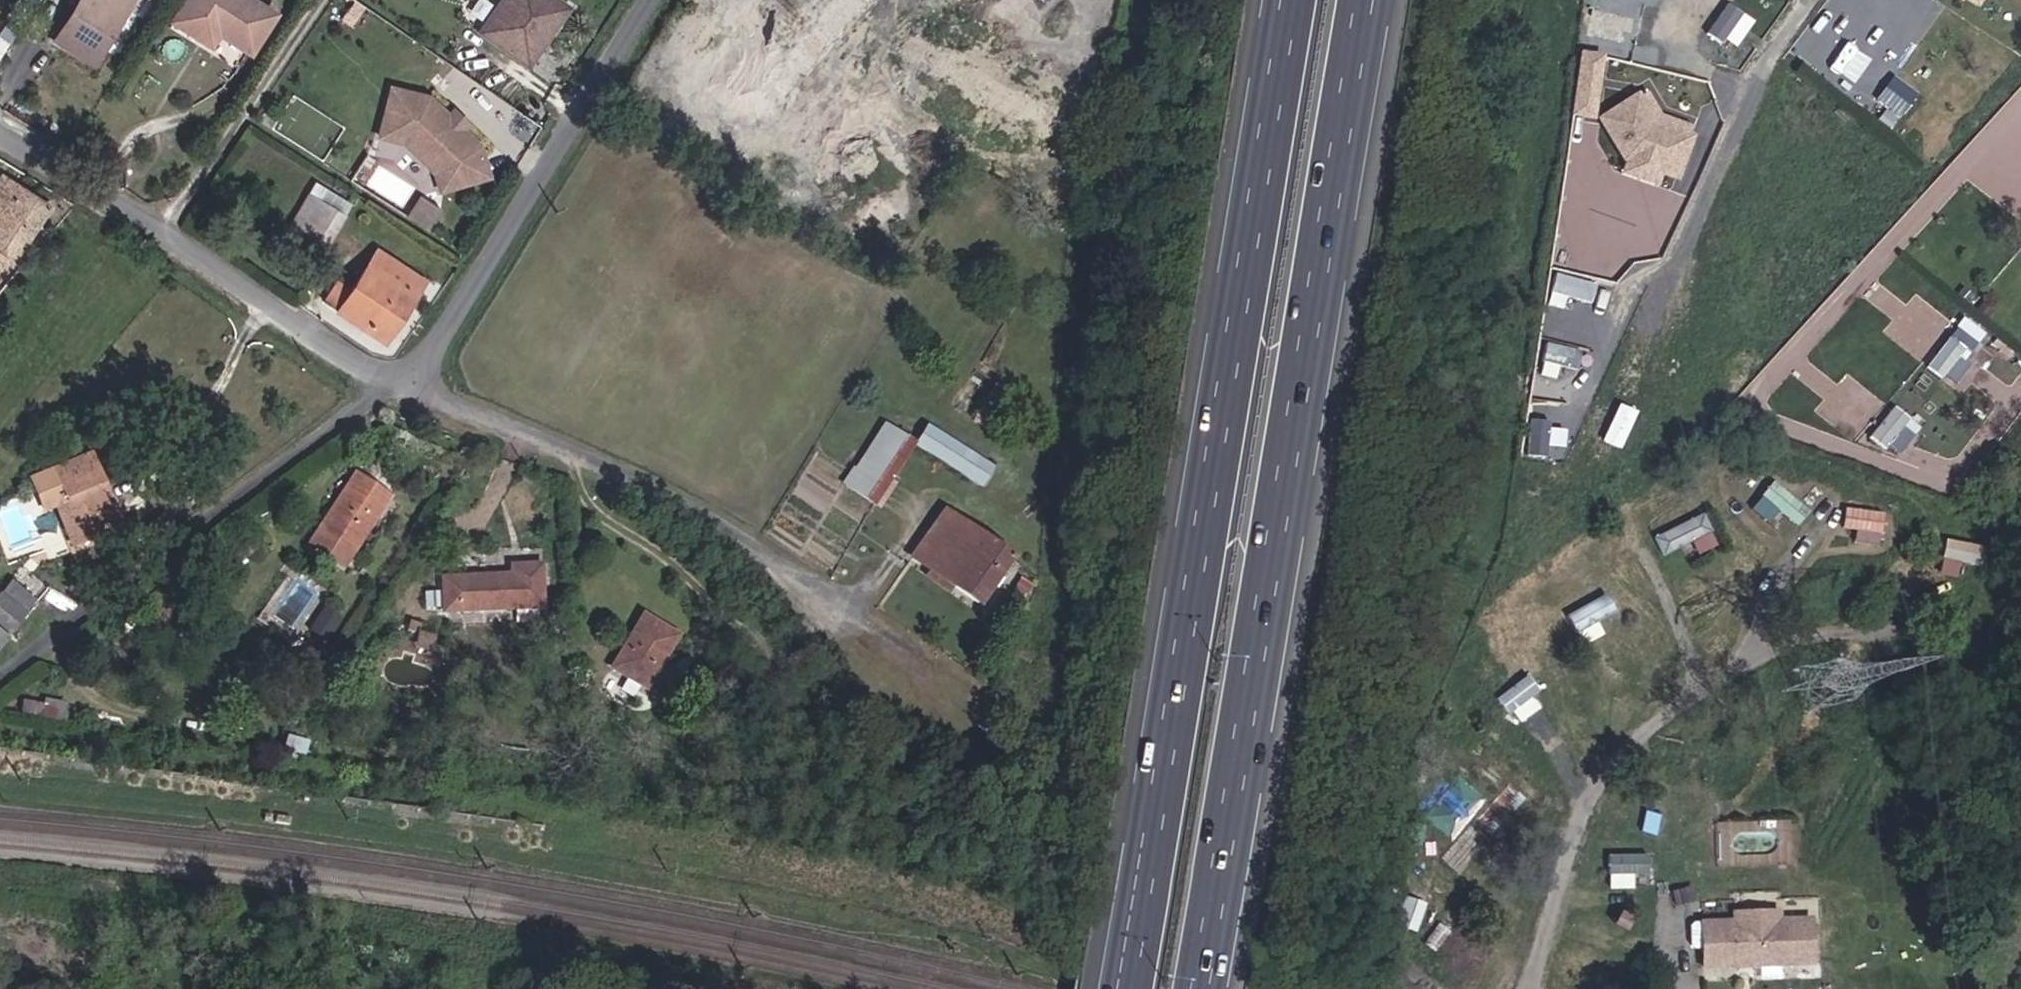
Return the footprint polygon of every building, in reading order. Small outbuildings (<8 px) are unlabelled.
[(60,42),(93,63),(132,0),(80,0),(70,17),(75,20),(60,42)] [(273,17),(246,0),(185,0),(170,24),(209,48),(217,36),(249,55),(273,17)] [(553,0),(498,0),(479,29),(522,59),(541,31),(546,35),(564,8),(553,0)] [(1629,43),(1635,13),(1594,3),(1587,34),(1629,43)] [(55,39),(60,42),(75,20),(70,17),(55,39)] [(522,59),(528,62),(546,35),(541,31),(522,59)] [(1571,114),(1596,119),(1607,52),(1583,48),(1571,114)] [(1894,75),(1878,97),(1902,114),(1918,91),(1894,75)] [(431,101),(392,92),(382,137),(404,142),(437,173),(442,190),(488,177),(477,141),(463,129),(456,137),(446,128),(453,121),(431,101)] [(1672,179),(1688,144),(1651,129),(1634,104),(1604,125),(1629,160),(1672,179)] [(47,205),(1,176),(0,177),(0,259),(1,256),(11,262),(47,205)] [(323,247),(343,213),(310,192),(289,226),(323,247)] [(421,193),(408,215),(429,227),(442,206),(421,193)] [(423,279),(376,247),(349,287),(338,280),(324,302),(383,341),(423,279)] [(1972,308),(1979,299),(1967,289),(1960,298),(1972,308)] [(1990,323),(1996,315),(1987,307),(1980,315),(1990,323)] [(1948,384),(1972,356),(1955,341),(1931,370),(1948,384)] [(1892,406),(1872,435),(1901,454),(1920,426),(1892,406)] [(882,423),(844,483),(875,503),(914,442),(882,423)] [(992,466),(927,424),(914,442),(981,484),(992,466)] [(104,484),(90,452),(53,467),(66,500),(57,504),(73,545),(115,529),(98,487),(104,484)] [(348,483),(383,505),(391,494),(355,472),(348,483)] [(1753,508),(1773,522),(1781,511),(1802,525),(1814,507),(1773,479),(1753,508)] [(353,551),(383,505),(348,483),(320,528),(353,551)] [(1847,506),(1845,526),(1883,530),(1885,510),(1847,506)] [(913,555),(977,600),(1009,555),(945,510),(913,555)] [(1664,553),(1693,539),(1699,553),(1721,542),(1705,510),(1655,535),(1664,553)] [(1942,573),(1967,576),(1971,540),(1946,538),(1942,573)] [(443,578),(444,609),(540,605),(539,564),(511,566),(511,575),(443,578)] [(1,589),(25,608),(35,596),(11,577),(1,589)] [(1,589),(0,591),(0,640),(25,608),(1,589)] [(1568,613),(1585,643),(1605,631),(1599,620),(1618,609),(1607,591),(1568,613)] [(332,638),(342,622),(329,614),(320,630),(332,638)] [(646,684),(675,635),(643,615),(614,665),(646,684)] [(1531,675),(1501,699),(1511,711),(1540,688),(1531,675)] [(1609,886),(1634,886),(1634,871),(1650,871),(1651,853),(1610,852),(1609,886)] [(1809,965),(1807,921),(1776,922),(1775,914),(1734,915),(1734,923),(1702,924),(1704,968),(1739,967),(1738,956),(1753,956),(1753,966),(1809,965)]
